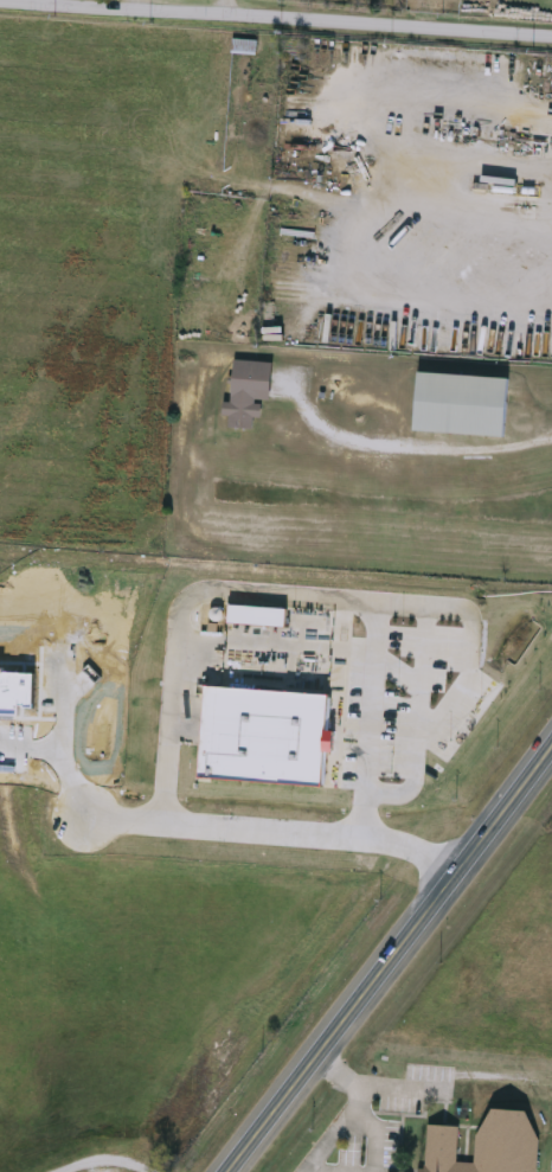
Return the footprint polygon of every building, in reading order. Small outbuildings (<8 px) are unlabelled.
[(257,41),(257,56),(233,56),(233,41),(257,41)] [(274,365),(270,403),(263,402),(262,420),(255,418),(253,431),(230,430),(231,420),(229,420),(233,361),(274,365)] [(507,438),(415,433),(418,374),(509,379),(507,438)] [(538,1113),(535,1171),(424,1171),(426,1171),(428,1127),(460,1128),(457,1164),(480,1165),(482,1110),(538,1113)]
